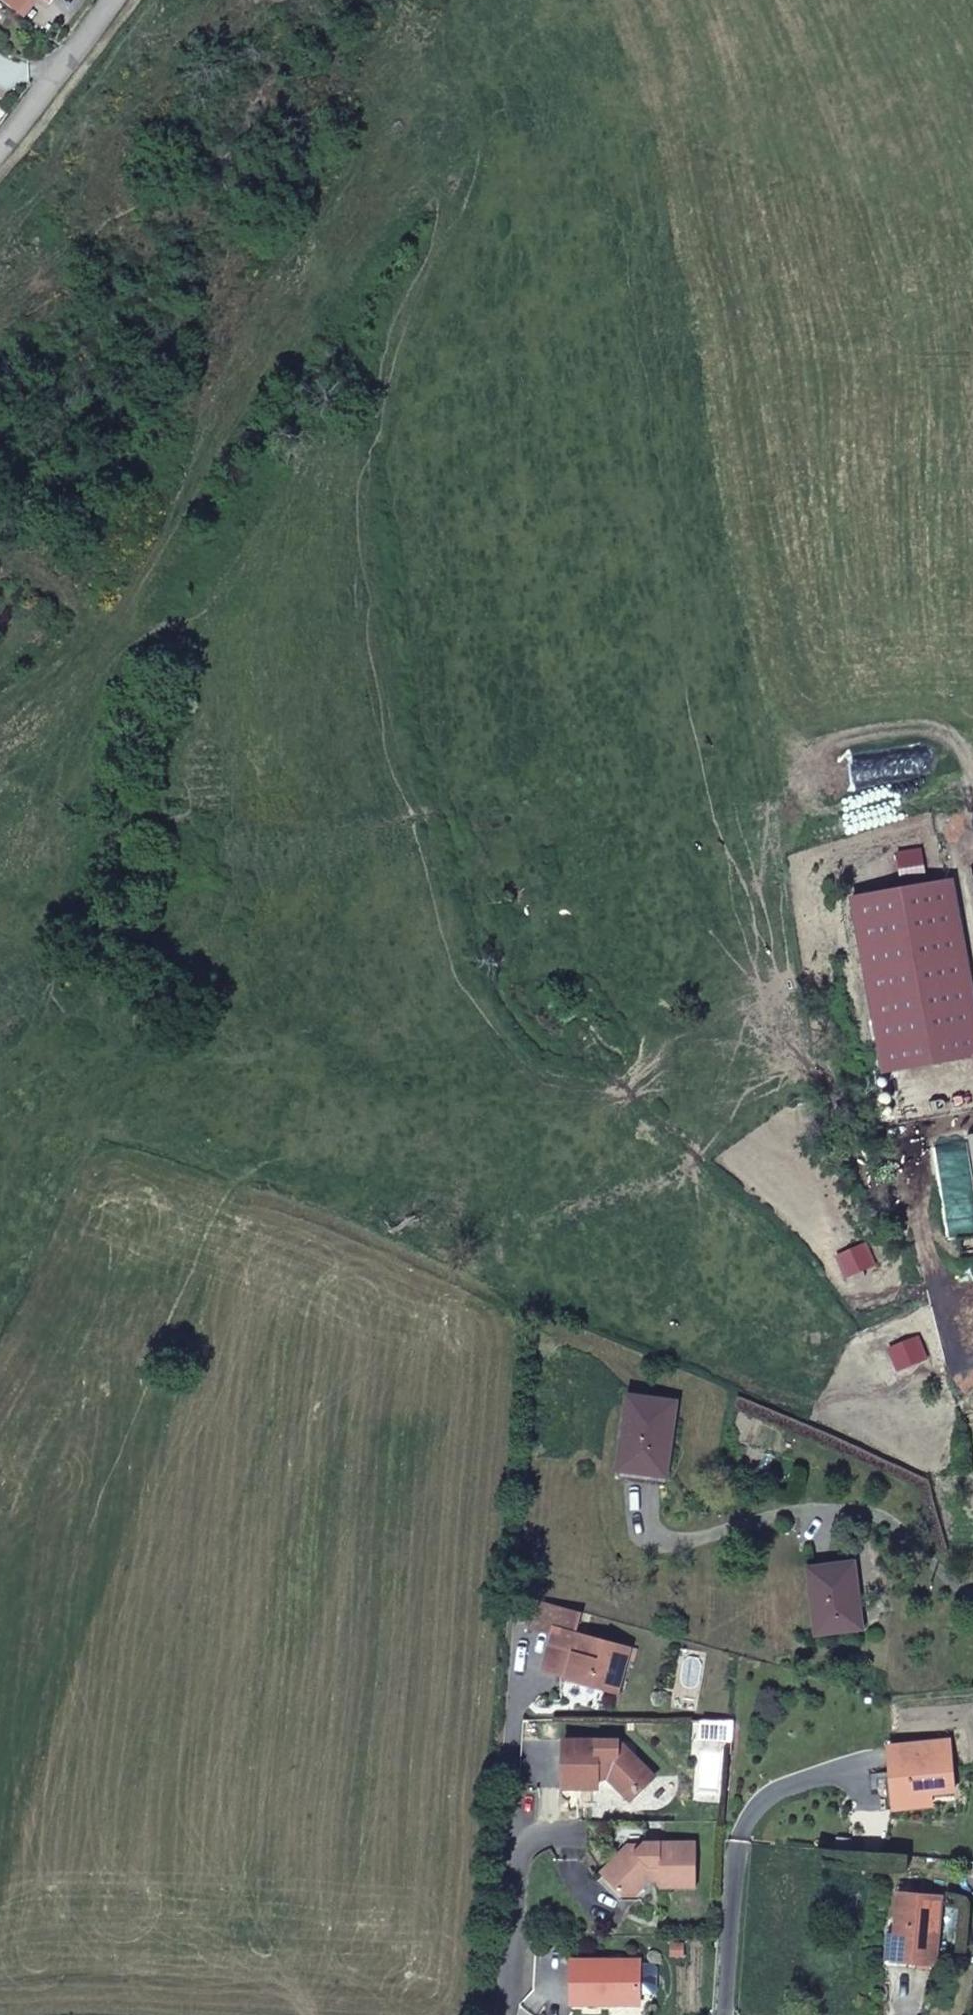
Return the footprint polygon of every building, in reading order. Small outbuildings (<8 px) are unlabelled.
[(972,1054),(972,882),(972,878),(868,891),(891,1065),(972,1054)] [(543,1005),(558,999),(554,989),(539,995),(543,1005)] [(673,1402),(627,1396),(616,1469),(663,1476),(673,1402)] [(850,1565),(808,1569),(816,1633),(858,1627),(850,1565)] [(583,1614),(539,1602),(532,1626),(555,1633),(556,1633),(558,1626),(577,1632),(583,1614)] [(559,1669),(557,1675),(558,1675),(618,1695),(631,1647),(577,1632),(558,1626),(556,1633),(555,1633),(547,1665),(559,1669)] [(545,1672),(557,1675),(559,1669),(547,1665),(545,1672)] [(634,1788),(644,1790),(656,1779),(633,1753),(620,1752),(621,1741),(567,1739),(565,1788),(600,1789),(601,1778),(611,1778),(627,1795),(634,1788)] [(947,1742),(885,1747),(888,1773),(895,1772),(895,1778),(888,1778),(890,1799),(926,1796),(951,1794),(947,1742)] [(632,1801),(644,1790),(634,1788),(627,1795),(632,1801)] [(926,1796),(890,1799),(890,1811),(927,1808),(926,1796)] [(698,1844),(647,1844),(645,1845),(633,1858),(619,1858),(604,1873),(626,1895),(638,1895),(651,1879),(661,1879),(661,1887),(699,1887),(698,1844)] [(645,1845),(647,1844),(633,1844),(619,1858),(633,1858),(645,1845)] [(940,1902),(906,1897),(895,1970),(930,1975),(940,1902)] [(643,1960),(574,1959),(573,2004),(611,2004),(611,1998),(643,1998),(643,1960)]
